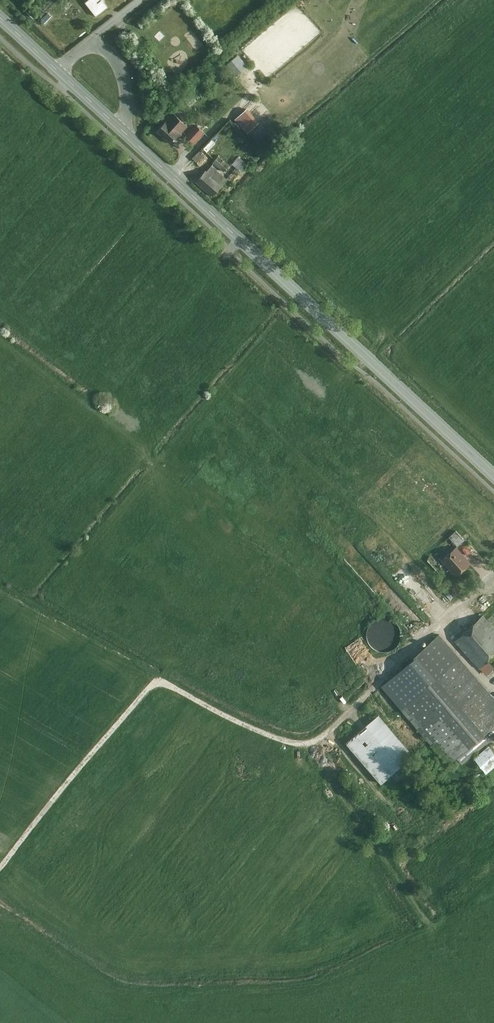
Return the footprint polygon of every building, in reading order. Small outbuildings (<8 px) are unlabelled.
[(103,0),(88,0),(85,3),(96,17),(109,7),(103,0)] [(247,106),(234,118),(247,132),(260,121),(247,106)] [(182,135),(169,122),(158,133),(172,146),(182,135)] [(192,125),(184,134),(188,137),(196,129),(192,125)] [(194,143),(204,131),(199,127),(189,138),(194,143)] [(212,138),(203,147),(207,151),(216,142),(212,138)] [(201,149),(192,157),(196,161),(205,153),(201,149)] [(218,156),(213,162),(230,175),(235,169),(218,156)] [(212,164),(198,182),(215,195),(229,177),(212,164)] [(455,532),(448,538),(456,547),(463,541),(455,532)] [(469,563),(455,549),(441,562),(455,577),(469,563)] [(399,625),(394,620),(387,617),(380,618),(373,621),(368,627),(367,635),(369,643),(375,649),(383,652),(391,651),(398,646),(401,639),(402,632),(399,625)] [(457,638),(480,664),(493,652),(493,632),(481,617),(457,638)] [(441,636),(383,685),(449,762),(493,724),(493,698),(441,636)] [(415,757),(378,715),(344,744),(381,786),(415,757)]
